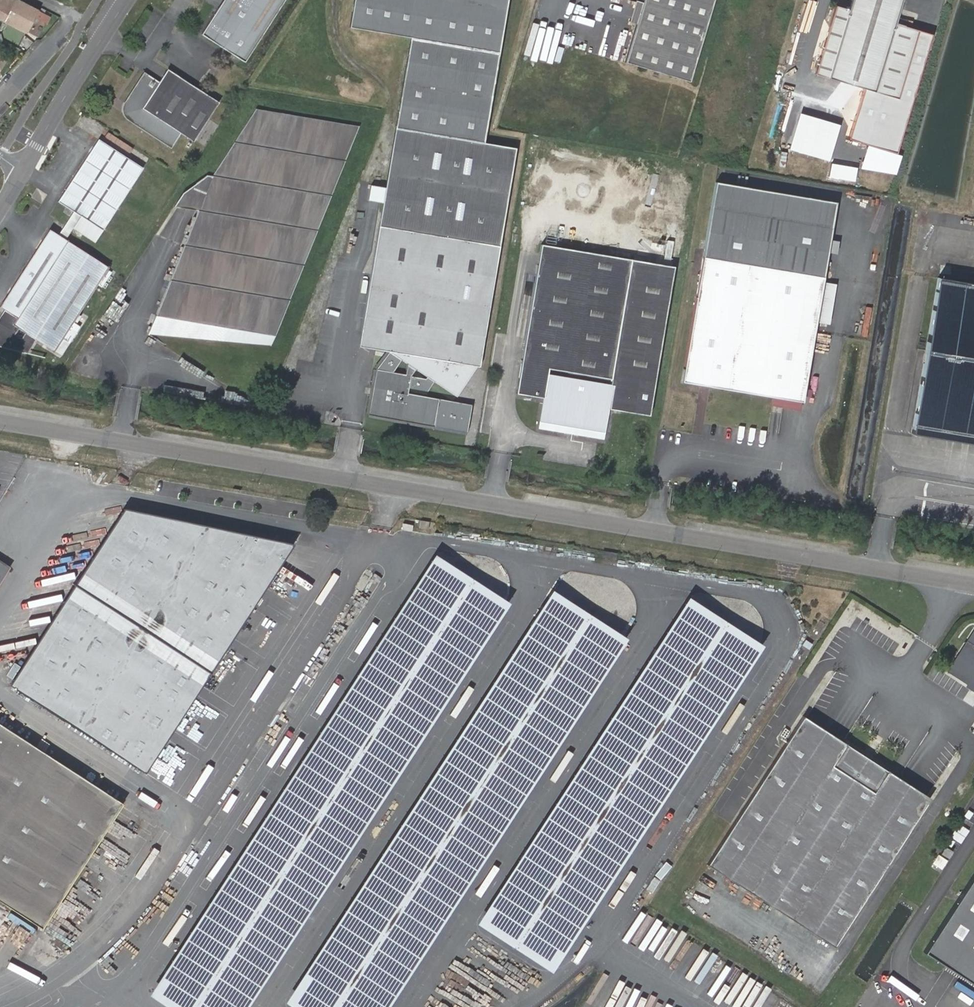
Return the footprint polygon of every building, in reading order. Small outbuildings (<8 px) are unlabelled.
[(3,20),(13,0),(0,0),(0,19),(3,20)] [(18,0),(13,0),(3,20),(4,21),(27,32),(34,17),(41,21),(46,24),(50,17),(37,11),(37,9),(18,0)] [(202,31),(244,59),(284,0),(223,0),(202,31)] [(512,0),(358,0),(352,30),(413,41),(501,57),(512,0)] [(627,59),(691,78),(715,0),(645,0),(627,59)] [(852,6),(839,3),(818,71),(901,96),(922,28),(898,20),(904,0),(854,0),(852,6)] [(413,41),(397,130),(486,146),(501,57),(413,41)] [(158,78),(144,68),(144,74),(126,101),(131,104),(133,109),(130,113),(170,140),(171,146),(181,130),(193,139),(218,99),(167,65),(158,78)] [(144,74),(144,68),(116,110),(171,146),(170,140),(130,113),(133,109),(131,104),(126,101),(144,74)] [(215,188),(207,205),(150,333),(273,349),(359,124),(255,108),(220,179),(213,175),(201,183),(215,188)] [(397,130),(380,226),(500,248),(516,151),(486,146),(397,130)] [(143,165),(99,137),(59,199),(103,228),(143,165)] [(888,143),(882,170),(895,173),(901,146),(888,143)] [(183,199),(207,205),(215,188),(201,183),(190,188),(183,199)] [(840,203),(717,183),(683,382),(807,403),(840,203)] [(97,238),(103,228),(81,214),(74,223),(97,238)] [(88,251),(97,238),(74,223),(65,237),(88,251)] [(500,248),(380,226),(361,331),(393,353),(403,361),(410,366),(417,371),(429,378),(435,382),(460,396),(477,369),(480,370),(500,248)] [(65,237),(49,227),(0,304),(0,305),(16,315),(65,237)] [(88,251),(65,237),(16,315),(11,322),(53,348),(107,264),(88,251)] [(676,267),(543,246),(518,396),(546,401),(541,428),(606,438),(610,411),(651,418),(676,267)] [(940,280),(914,423),(973,433),(973,286),(940,280)] [(393,353),(361,331),(360,339),(358,346),(374,349),(393,353)] [(469,434),(475,405),(411,393),(412,387),(429,390),(435,382),(429,378),(427,380),(415,377),(417,371),(410,366),(408,376),(394,374),(403,361),(393,353),(379,371),(371,417),(469,434)] [(914,423),(912,434),(973,444),(973,433),(914,423)] [(827,495),(826,503),(840,505),(841,497),(827,495)] [(78,586),(213,674),(296,547),(127,508),(78,586)] [(436,522),(425,520),(423,529),(434,531),(436,522)] [(440,555),(152,997),(168,1006),(253,1006),(508,611),(515,603),(440,555)] [(11,568),(0,561),(0,585),(11,568)] [(145,775),(213,674),(78,586),(13,690),(145,775)] [(291,1002),(298,1006),(392,1006),(633,638),(558,589),(291,1002)] [(480,925),(554,975),(762,652),(765,648),(693,598),(480,925)] [(973,683),(972,685),(973,687),(973,636),(953,669),(973,683)] [(933,800),(804,717),(709,866),(837,948),(933,800)] [(0,723),(0,901),(46,931),(125,803),(0,723)] [(790,730),(786,728),(780,736),(784,739),(790,730)] [(926,954),(973,986),(973,879),(926,954)]
